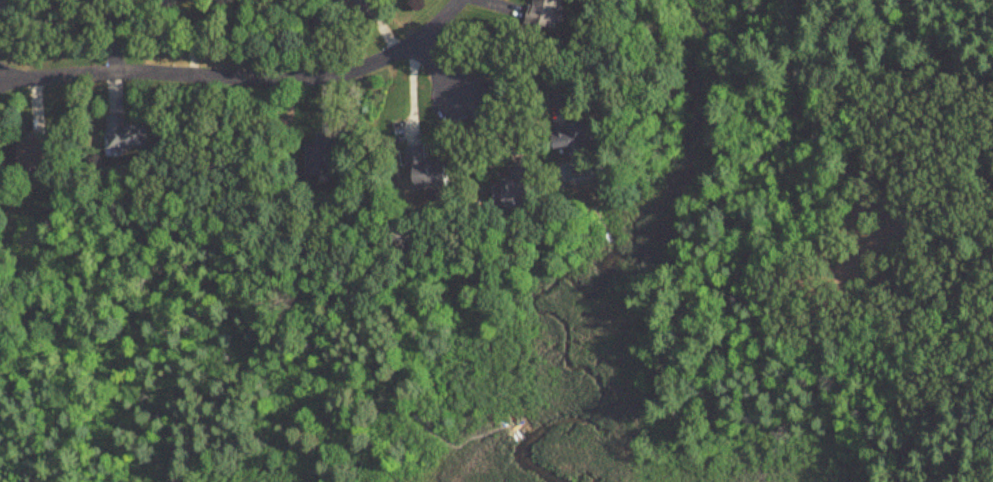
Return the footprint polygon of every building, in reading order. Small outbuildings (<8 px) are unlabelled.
[(341,9),(354,1),(362,14),(376,6),(373,0),(336,0),(341,9)] [(564,0),(536,0),(533,24),(560,28),(564,0)] [(107,117),(107,156),(124,156),(124,149),(147,149),(147,126),(126,126),(125,116),(107,117)] [(560,153),(602,146),(598,120),(555,128),(560,153)] [(22,139),(22,171),(50,171),(50,139),(22,139)] [(416,165),(420,190),(452,186),(449,161),(429,164),(427,145),(407,148),(409,166),(416,165)] [(540,207),(533,166),(513,169),(515,179),(494,183),(500,213),(540,207)]
